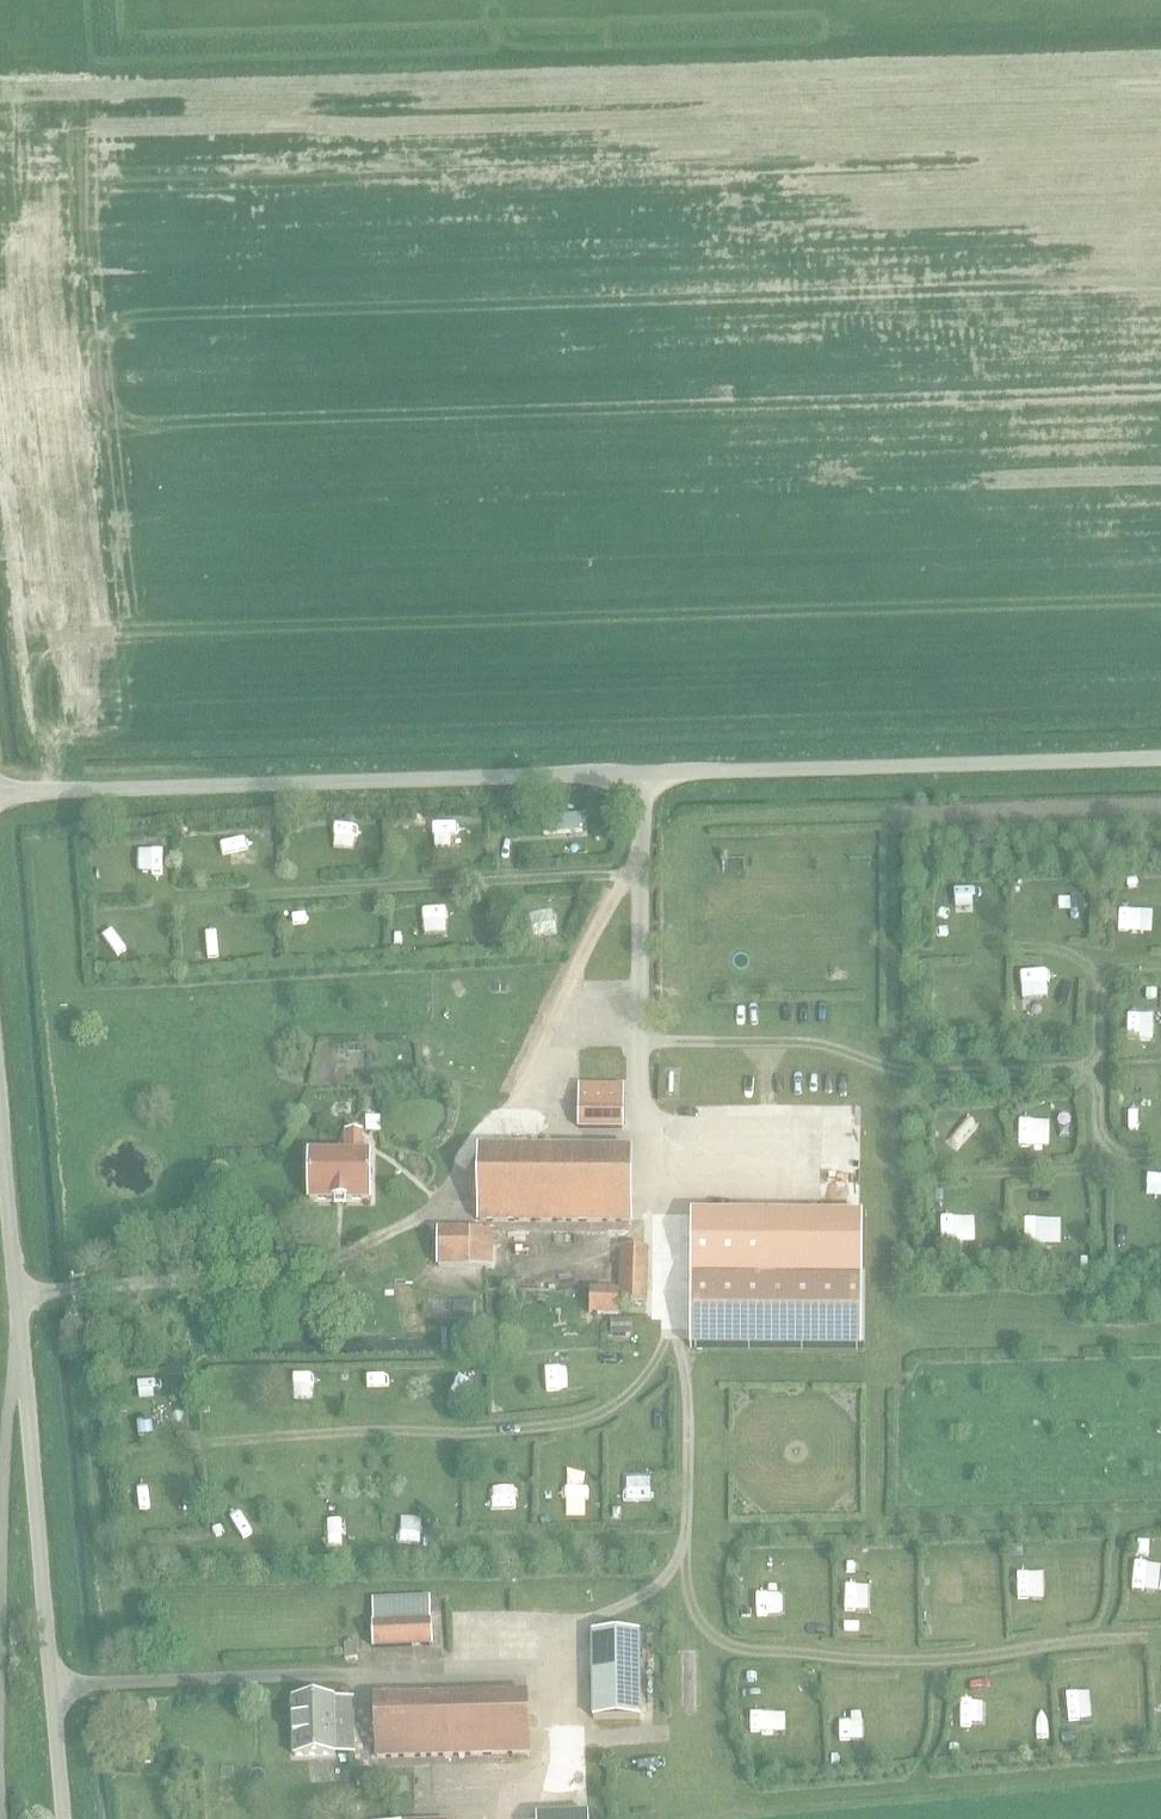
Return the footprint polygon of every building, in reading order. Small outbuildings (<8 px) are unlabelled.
[(174,835),(152,835),(152,853),(174,853),(174,835)] [(438,888),(417,894),(423,916),(444,911),(438,888)] [(580,1128),(622,1128),(623,1088),(580,1088),(580,1128)] [(369,1152),(362,1152),(362,1132),(346,1132),(346,1152),(310,1152),(310,1200),(369,1200),(369,1152)] [(718,1170),(717,1180),(730,1182),(729,1188),(759,1194),(767,1154),(717,1145),(712,1169),(718,1170)] [(479,1221),(630,1222),(630,1149),(480,1148),(479,1221)] [(1150,1185),(1128,1185),(1128,1206),(1150,1206),(1150,1185)] [(690,1347),(861,1348),(862,1213),(691,1213),(690,1347)] [(438,1266),(492,1267),(493,1230),(439,1229),(438,1266)] [(620,1302),(646,1303),(648,1247),(621,1246),(620,1302)] [(589,1313),(618,1314),(619,1290),(590,1289),(589,1313)] [(452,1318),(475,1319),(475,1302),(452,1302),(452,1318)] [(493,1475),(492,1502),(507,1502),(508,1475),(493,1475)] [(870,1575),(896,1565),(887,1542),(861,1551),(870,1575)] [(1033,1551),(1039,1590),(1051,1589),(1046,1550),(1033,1551)] [(1147,1553),(1146,1579),(1157,1579),(1158,1553),(1147,1553)] [(764,1590),(763,1554),(751,1555),(752,1590),(764,1590)] [(765,1557),(766,1591),(781,1591),(780,1556),(765,1557)] [(360,1621),(361,1649),(429,1647),(427,1599),(370,1601),(370,1621),(360,1621)] [(591,1635),(592,1719),(638,1718),(637,1634),(591,1635)] [(372,1699),(374,1761),(525,1756),(523,1694),(372,1699)] [(335,1724),(350,1724),(350,1701),(292,1703),(293,1757),(348,1756),(347,1731),(335,1731),(335,1724)]
